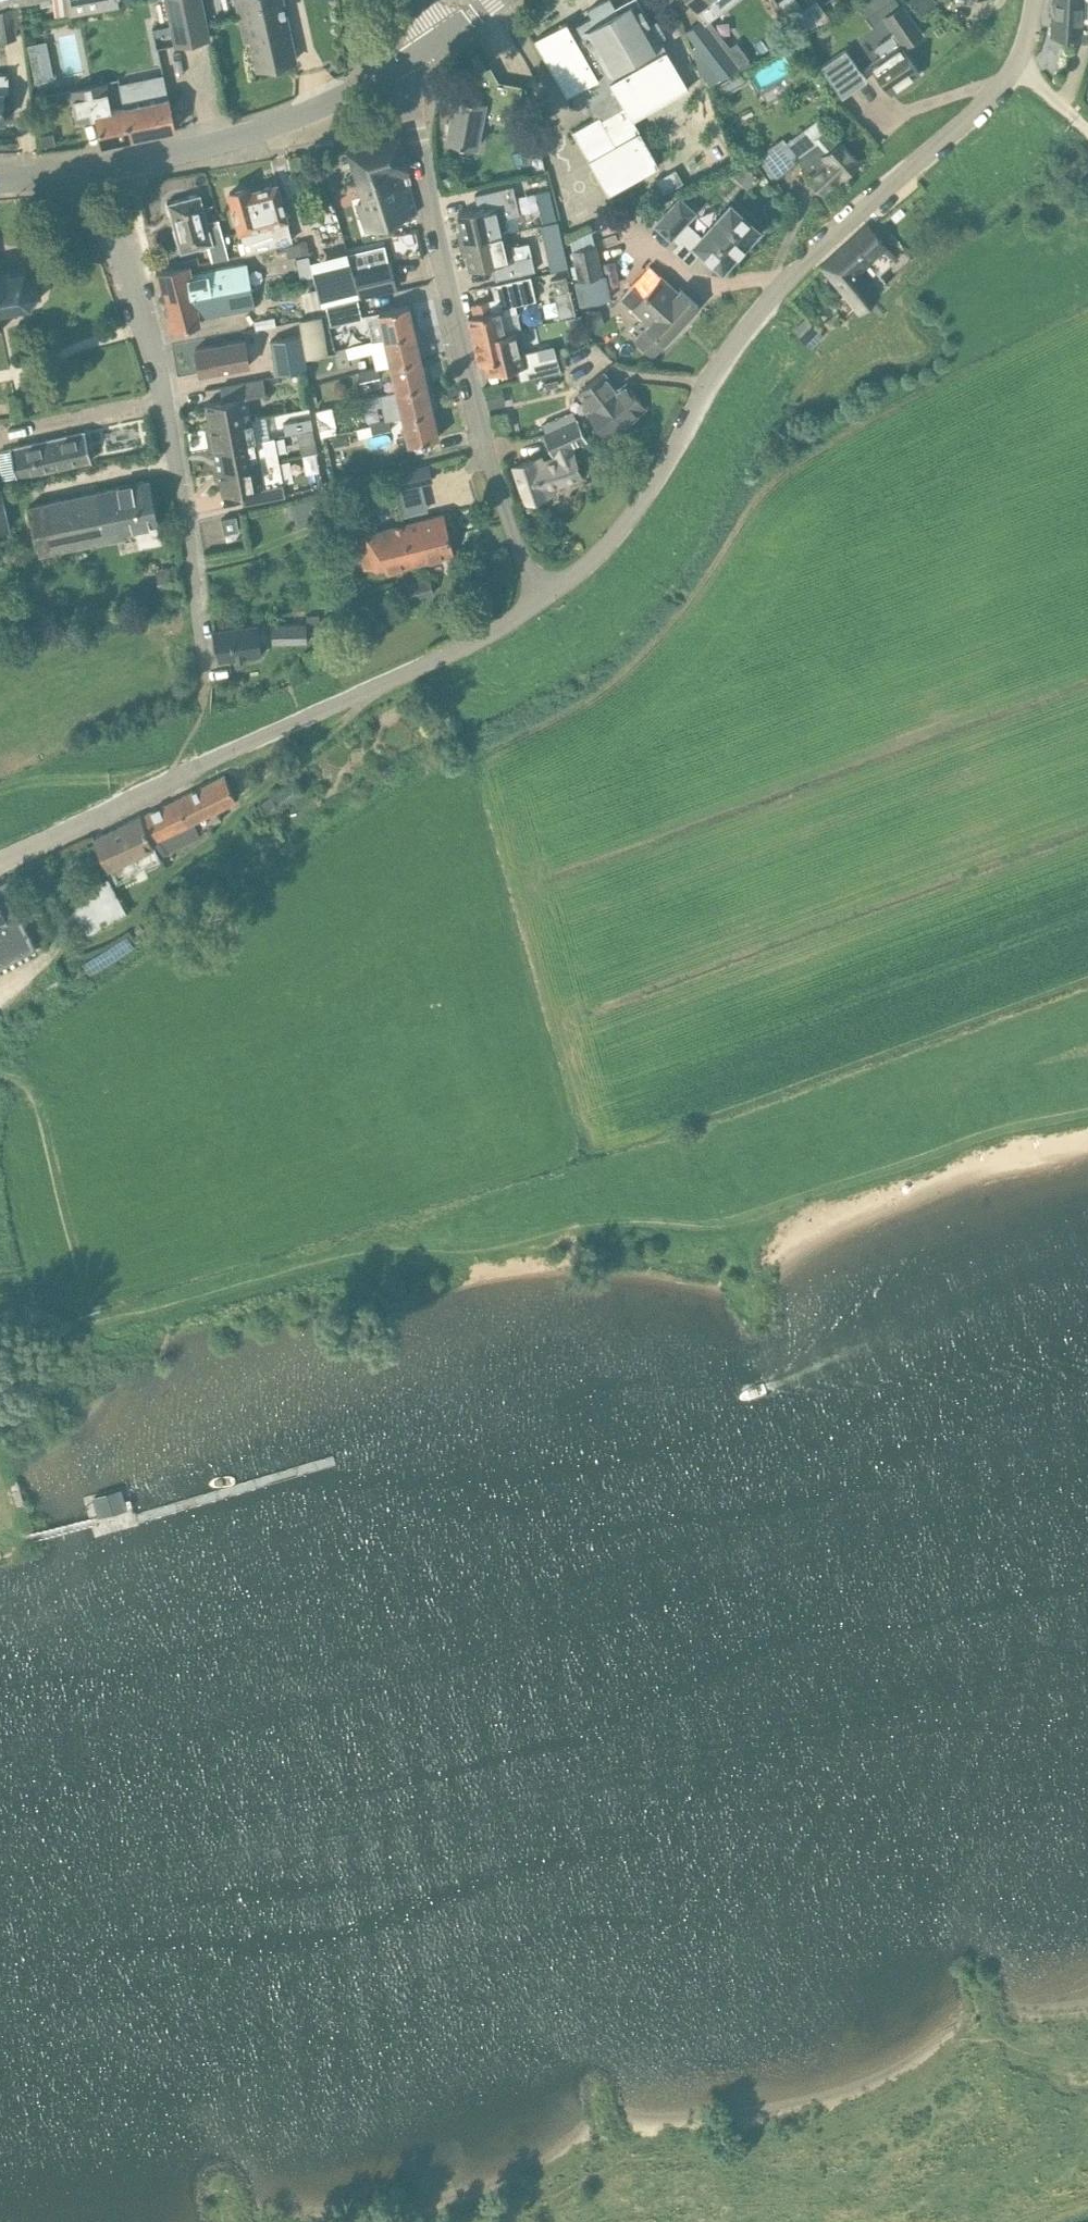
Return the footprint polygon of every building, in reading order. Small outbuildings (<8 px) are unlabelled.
[(30,2),(29,0),(2,0),(3,8),(19,5),(30,2)] [(70,14),(88,12),(120,8),(119,0),(68,0),(70,14)] [(175,45),(209,37),(202,0),(166,0),(175,45)] [(251,38),(258,68),(296,59),(289,30),(282,0),(236,0),(245,40),(251,38)] [(639,0),(626,0),(615,6),(612,0),(601,0),(587,8),(591,15),(570,27),(566,20),(534,39),(566,95),(571,92),(576,101),(584,97),(595,116),(572,129),(607,193),(659,164),(634,119),(688,87),(666,48),(665,47),(645,11),(639,0)] [(698,6),(708,19),(717,12),(718,13),(735,0),(692,0),(697,7),(698,6)] [(901,0),(870,0),(864,5),(874,20),(901,0)] [(936,0),(907,0),(922,15),(937,1),(936,0)] [(1087,36),(1087,0),(1053,0),(1051,34),(1087,36)] [(881,56),(871,63),(891,92),(919,73),(902,48),(924,33),(904,5),(903,3),(900,6),(883,17),(894,33),(893,34),(892,34),(875,46),(881,56)] [(23,24),(19,5),(3,8),(0,9),(0,41),(18,37),(16,25),(23,24)] [(700,18),(684,31),(703,55),(719,42),(700,18)] [(34,80),(53,79),(50,39),(32,41),(34,80)] [(716,48),(702,57),(714,77),(728,69),(716,48)] [(843,96),(866,79),(845,49),(822,66),(843,96)] [(477,54),(461,63),(467,75),(483,66),(477,54)] [(4,120),(3,92),(9,91),(8,72),(0,72),(0,120),(4,120)] [(164,73),(120,83),(125,106),(132,137),(175,127),(168,96),(164,73)] [(71,88),(70,88),(75,112),(77,119),(77,120),(82,119),(96,116),(102,143),(132,137),(125,106),(111,108),(109,103),(107,90),(105,81),(82,86),(71,88)] [(492,105),(495,88),(475,84),(472,97),(454,94),(446,139),(477,145),(485,104),(492,105)] [(517,112),(522,89),(498,84),(493,106),(517,112)] [(799,161),(810,175),(823,192),(857,163),(840,143),(828,127),(827,128),(819,117),(786,142),(782,137),(756,157),(773,181),(799,161)] [(384,181),(401,175),(408,173),(400,134),(349,149),(358,178),(381,170),(384,181)] [(656,179),(660,187),(663,192),(683,181),(675,168),(656,179)] [(381,170),(358,178),(364,198),(356,201),(359,209),(350,212),(356,229),(364,226),(365,230),(413,213),(401,175),(384,181),(381,170)] [(240,231),(246,253),(292,240),(277,183),(250,190),(249,186),(229,191),(240,231)] [(457,213),(464,241),(508,232),(505,216),(519,213),(512,185),(474,193),(477,208),(457,213)] [(167,201),(180,252),(222,240),(218,223),(209,225),(200,192),(167,201)] [(680,198),(657,222),(670,235),(672,233),(681,241),(675,247),(689,260),(701,247),(722,266),(737,250),(736,249),(742,243),(743,244),(758,228),(730,203),(701,235),(684,220),(693,210),(680,198)] [(543,220),(555,217),(552,204),(540,207),(543,220)] [(882,270),(894,258),(898,255),(867,224),(821,266),(851,298),(871,279),(862,269),(862,267),(862,266),(870,257),(882,270)] [(511,245),(508,232),(464,241),(471,269),(492,264),(495,279),(535,270),(528,241),(511,245)] [(350,249),(361,294),(398,286),(388,240),(350,249)] [(306,241),(286,245),(288,256),(308,252),(306,241)] [(596,243),(571,248),(578,280),(575,280),(580,305),(611,298),(605,273),(603,273),(596,243)] [(189,264),(156,273),(163,301),(193,294),(250,282),(246,262),(206,269),(206,270),(191,273),(189,264)] [(30,302),(39,290),(36,275),(24,266),(0,270),(0,308),(30,302)] [(678,290),(661,274),(642,294),(631,285),(621,296),(631,305),(630,307),(648,323),(635,337),(653,354),(698,304),(680,288),(678,290)] [(473,338),(505,331),(521,328),(515,303),(536,298),(531,275),(491,284),(495,297),(471,302),(474,315),(468,316),(473,338)] [(163,301),(170,330),(200,322),(199,318),(255,307),(250,282),(193,294),(163,301)] [(384,338),(414,331),(408,304),(378,311),(384,338)] [(275,375),(307,370),(305,358),(327,354),(321,317),(299,321),(301,333),(269,338),(275,375)] [(795,329),(803,338),(815,327),(806,318),(795,329)] [(505,331),(473,338),(479,362),(485,360),(487,373),(517,366),(520,378),(560,369),(557,353),(540,357),(538,348),(526,350),(521,328),(505,331)] [(384,338),(390,364),(420,357),(414,331),(384,338)] [(245,338),(195,347),(200,373),(249,364),(245,338)] [(345,345),(347,356),(374,350),(372,340),(345,345)] [(390,364),(396,390),(426,383),(420,357),(390,364)] [(360,381),(380,376),(377,365),(357,369),(360,381)] [(590,410),(588,412),(605,436),(644,408),(626,383),(618,389),(604,370),(575,390),(590,410)] [(248,418),(244,396),(266,391),(263,375),(219,384),(222,400),(205,403),(208,417),(209,425),(248,418)] [(396,390),(402,416),(432,409),(426,383),(396,390)] [(502,385),(486,389),(490,407),(506,404),(502,385)] [(384,392),(363,396),(366,407),(386,402),(384,392)] [(17,417),(29,415),(25,394),(13,396),(17,417)] [(390,429),(394,446),(438,435),(432,409),(402,416),(390,418),(392,428),(390,429)] [(544,432),(576,418),(572,409),(540,424),(544,432)] [(211,434),(214,447),(270,436),(266,415),(249,419),(248,418),(209,425),(211,434)] [(298,431),(313,428),(312,417),(283,422),(285,433),(298,431)] [(577,417),(576,418),(544,432),(543,432),(553,455),(543,458),(542,455),(513,465),(526,502),(556,491),(555,488),(556,487),(583,478),(573,447),(587,440),(577,417)] [(390,418),(369,422),(372,433),(390,429),(392,428),(390,418)] [(313,428),(298,431),(299,442),(315,439),(313,428)] [(16,474),(17,476),(91,459),(85,429),(10,447),(10,448),(0,450),(0,469),(2,477),(16,474)] [(217,461),(218,469),(278,458),(274,436),(270,437),(270,436),(214,447),(217,461)] [(278,458),(218,469),(220,478),(222,492),(240,489),(243,503),(285,495),(282,481),(278,458)] [(397,468),(401,484),(432,478),(428,462),(397,468)] [(150,478),(114,486),(114,485),(29,503),(40,555),(126,537),(123,530),(136,527),(140,545),(161,541),(157,522),(159,522),(150,478)] [(0,482),(0,530),(10,527),(0,482)] [(325,495),(291,503),(296,525),(330,517),(325,495)] [(404,523),(414,562),(454,552),(444,513),(404,523)] [(236,514),(221,518),(224,532),(239,529),(236,514)] [(414,562),(404,523),(364,533),(364,532),(357,534),(365,566),(384,561),(386,569),(414,562)] [(411,598),(435,591),(430,576),(407,583),(411,598)] [(319,614),(307,614),(307,623),(319,622),(319,614)] [(306,622),(272,622),(272,642),(306,642),(306,622)] [(257,624),(212,630),(216,661),(261,654),(257,624)] [(159,858),(202,836),(200,832),(224,820),(217,806),(236,797),(225,774),(139,816),(152,844),(159,858)] [(272,794),(259,802),(267,815),(282,806),(281,805),(304,791),(295,777),(271,792),(272,794)] [(95,838),(109,866),(112,864),(119,878),(160,858),(159,858),(152,844),(139,816),(95,838)] [(75,906),(69,910),(84,935),(126,910),(106,874),(69,896),(75,906)] [(35,943),(19,913),(23,911),(11,887),(0,893),(0,961),(35,943)]
